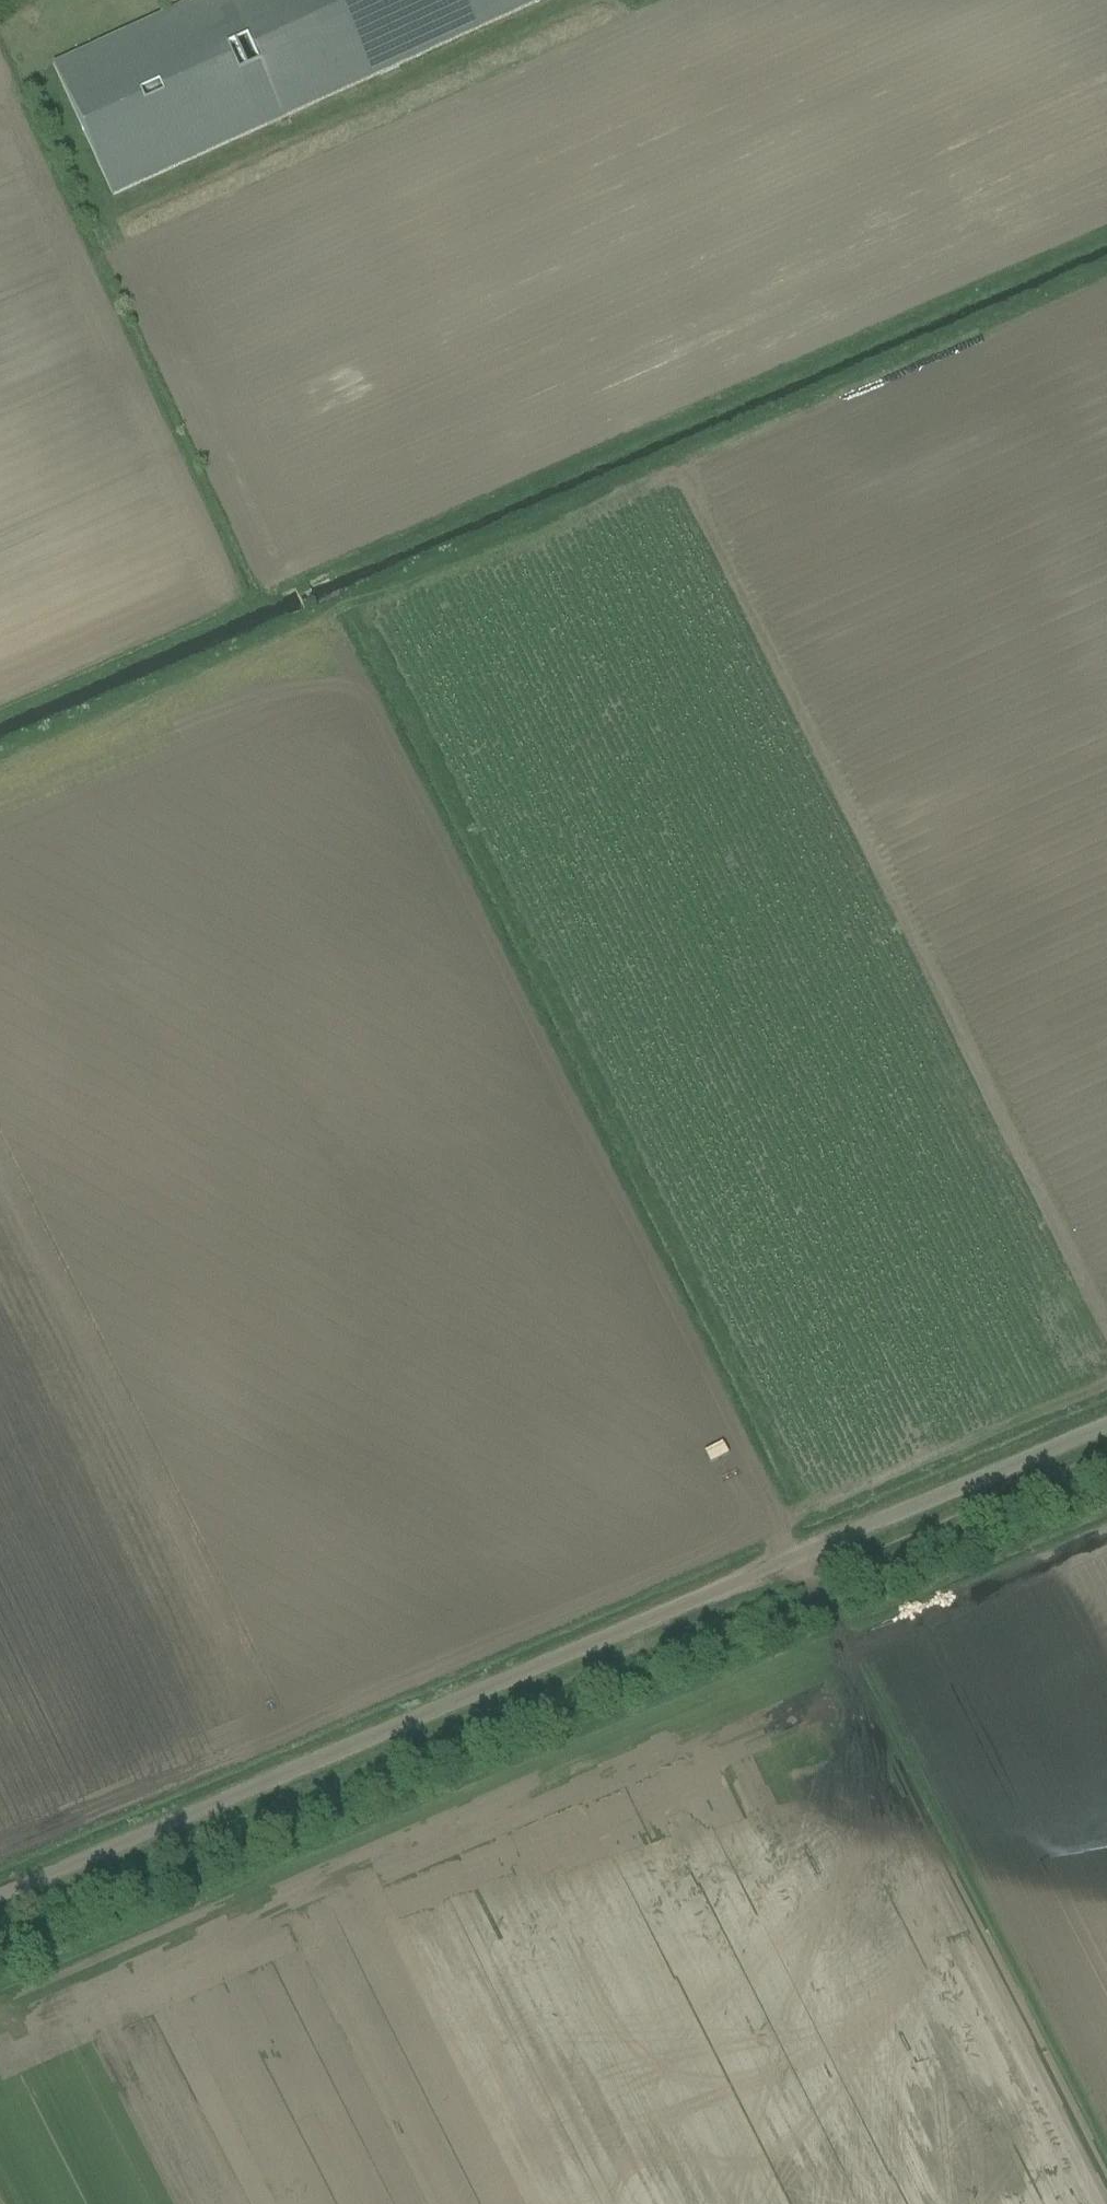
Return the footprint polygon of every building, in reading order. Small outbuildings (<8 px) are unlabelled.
[(114,199),(549,0),(196,0),(53,65),(114,199)]
